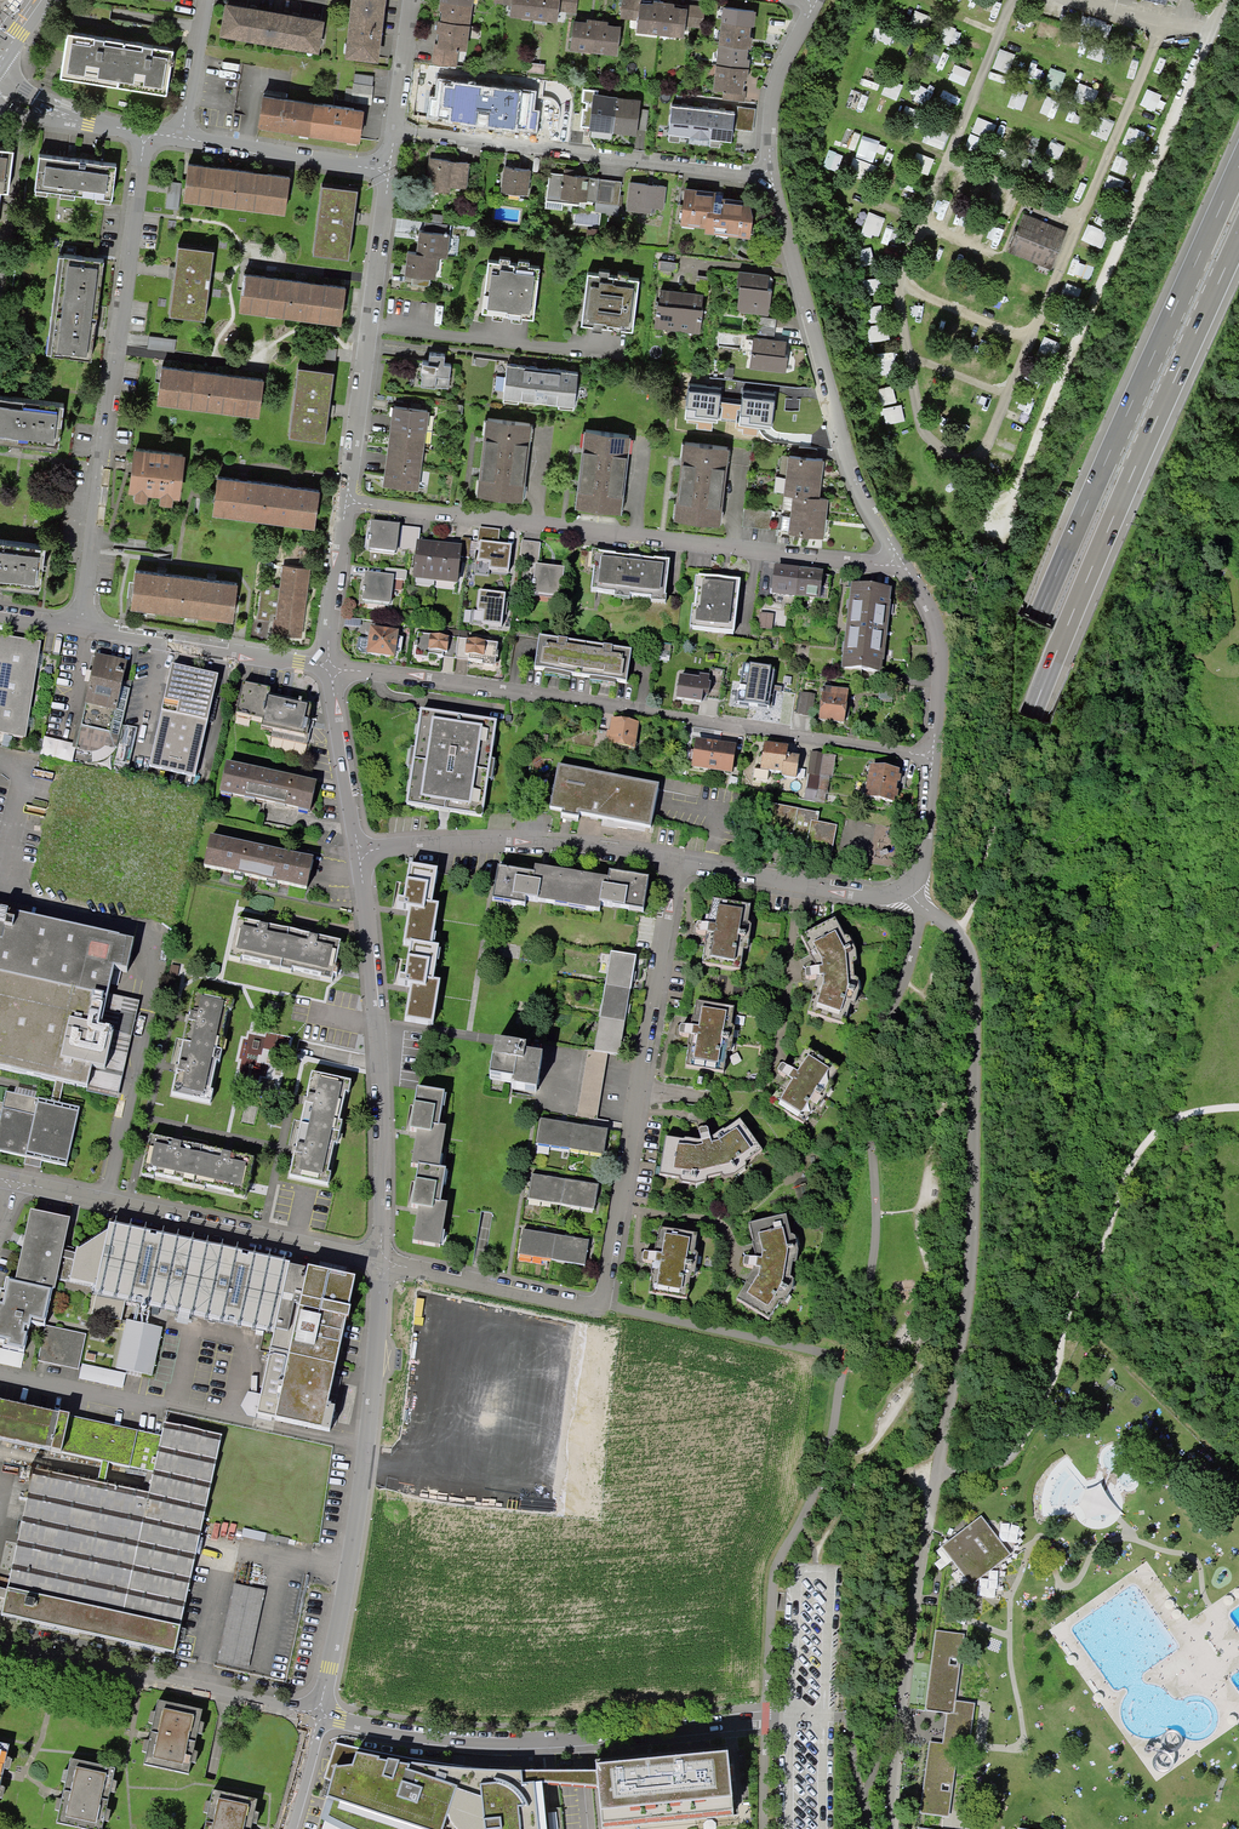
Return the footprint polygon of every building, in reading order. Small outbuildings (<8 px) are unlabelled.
[(345,60),(378,64),(386,0),(353,0),(345,60)] [(439,22),(470,25),(473,0),(442,0),(439,22)] [(534,19),(536,0),(512,0),(511,4),(509,3),(508,15),(534,19)] [(558,21),(559,10),(557,10),(558,0),(536,0),(534,19),(558,21)] [(557,10),(559,10),(577,13),(578,0),(558,0),(557,10)] [(619,17),(638,20),(640,20),(642,2),(642,0),(621,0),(619,17)] [(654,3),(642,2),(640,20),(638,20),(636,34),(658,36),(663,1),(655,0),(654,0),(654,3)] [(676,3),(663,1),(658,36),(686,39),(687,25),(685,25),(687,7),(675,5),(676,3)] [(687,7),(685,25),(687,25),(703,27),(706,6),(688,3),(687,7)] [(317,21),(224,5),(219,33),(312,49),(317,21)] [(593,53),(597,20),(586,18),(585,20),(572,18),(569,50),(593,53)] [(752,23),(721,19),(718,45),(749,48),(752,23)] [(609,21),(597,20),(594,53),(618,55),(622,24),(609,23),(609,21)] [(470,25),(439,22),(437,46),(457,48),(467,49),(470,25)] [(57,75),(165,92),(172,48),(64,32),(57,75)] [(749,48),(718,45),(715,65),(746,69),(749,48)] [(455,66),(457,48),(437,46),(434,46),(432,64),(455,66)] [(746,69),(715,65),(713,89),(722,90),(743,92),(746,69)] [(472,79),(443,76),(439,114),(456,116),(457,110),(469,111),(472,79)] [(743,92),(722,90),(721,99),(742,102),(743,92)] [(639,99),(593,94),(589,129),(635,134),(639,99)] [(260,126),(359,138),(363,110),(263,98),(260,126)] [(737,112),(671,104),(668,136),(734,144),(737,112)] [(6,192),(12,149),(0,148),(0,191),(6,192)] [(115,164),(37,154),(33,188),(111,198),(115,164)] [(429,158),(426,191),(449,193),(449,186),(463,188),(466,162),(429,158)] [(187,164),(183,197),(284,210),(288,177),(262,174),(212,167),(187,164)] [(500,191),(526,194),(528,170),(503,167),(500,191)] [(598,179),(549,173),(546,201),(579,205),(580,199),(595,201),(598,179)] [(359,180),(323,176),(315,246),(350,250),(359,180)] [(620,181),(598,179),(595,201),(617,203),(620,181)] [(664,186),(627,183),(624,212),(638,214),(639,207),(662,209),(664,186)] [(721,192),(682,189),(680,223),(704,225),(703,232),(746,236),(748,200),(720,198),(721,192)] [(1024,214),(1008,252),(1051,270),(1066,232),(1024,214)] [(435,254),(445,255),(448,224),(431,222),(429,231),(417,229),(415,252),(435,254)] [(216,243),(181,239),(172,309),(207,313),(216,243)] [(428,285),(429,276),(433,276),(435,254),(415,252),(405,250),(403,273),(411,274),(410,283),(428,285)] [(678,254),(661,252),(659,267),(676,269),(678,254)] [(107,259),(61,253),(49,352),(95,358),(107,259)] [(481,310),(493,312),(492,316),(502,317),(503,313),(511,314),(511,318),(521,320),(522,315),(533,317),(539,264),(528,263),(529,258),(518,257),(518,261),(509,260),(510,256),(500,255),(499,259),(488,258),(481,310)] [(580,322),(592,324),(591,328),(601,329),(602,325),(611,326),(610,331),(620,332),(621,327),(632,329),(638,276),(627,275),(628,271),(618,269),(617,274),(608,273),(609,268),(599,267),(598,271),(587,270),(580,322)] [(772,276),(740,272),(735,307),(767,311),(772,276)] [(245,273),(241,306),(342,319),(346,286),(320,283),(270,277),(245,273)] [(703,292),(657,287),(653,325),(699,330),(703,292)] [(775,317),(758,315),(756,333),(773,335),(775,317)] [(787,352),(784,352),(786,340),(753,336),(749,365),(785,370),(787,352)] [(450,363),(443,362),(445,353),(430,351),(429,360),(422,359),(420,372),(422,372),(421,383),(448,386),(450,363)] [(324,430),(332,367),(300,363),(292,426),(324,430)] [(577,371),(507,363),(502,399),(518,400),(518,397),(558,402),(558,405),(573,407),(577,371)] [(164,365),(159,398),(261,411),(265,378),(239,375),(189,369),(164,365)] [(721,394),(689,390),(685,419),(718,423),(721,394)] [(0,395),(0,435),(59,443),(64,403),(0,395)] [(775,401),(743,397),(739,426),(770,430),(771,426),(772,426),(775,401)] [(421,427),(423,408),(390,404),(387,423),(421,427)] [(478,467),(475,492),(517,497),(526,422),(485,417),(482,442),(478,467)] [(419,447),(421,427),(387,423),(385,443),(419,447)] [(577,479),(574,504),(616,509),(625,434),(584,429),(581,454),(577,479)] [(677,491),(674,516),(716,521),(725,446),(683,441),(680,466),(677,491)] [(416,466),(419,447),(385,443),(383,462),(416,466)] [(818,449),(800,446),(799,455),(790,454),(788,473),(822,477),(824,458),(817,457),(818,449)] [(180,493),(185,454),(138,448),(133,487),(180,493)] [(414,485),(416,466),(383,462),(380,481),(414,485)] [(788,473),(785,492),(795,493),(819,496),(822,477),(788,473)] [(216,478),(212,511),(313,523),(318,490),(292,487),(241,481),(216,478)] [(795,493),(792,512),(826,516),(828,497),(819,496),(795,493)] [(792,512),(790,530),(824,534),(826,516),(792,512)] [(0,540),(0,580),(40,585),(45,546),(0,540)] [(589,591),(661,600),(666,562),(593,553),(589,591)] [(266,616),(272,617),(270,632),(296,636),(305,568),(281,565),(278,587),(270,586),(271,584),(258,582),(253,619),(266,620),(266,616)] [(774,592),(797,595),(800,571),(777,568),(774,592)] [(233,583),(132,570),(128,603),(153,606),(203,613),(229,616),(233,583)] [(822,573),(800,571),(797,595),(820,598),(820,597),(828,598),(831,575),(822,574),(822,573)] [(689,629),(691,629),(691,631),(733,636),(739,582),(698,577),(697,579),(695,579),(693,590),(696,591),(694,608),(691,608),(689,629)] [(879,669),(882,645),(884,646),(888,613),(886,613),(889,589),(855,585),(845,665),(879,669)] [(0,638),(0,735),(21,738),(37,643),(0,638)] [(99,748),(101,746),(113,748),(126,690),(117,688),(122,665),(93,658),(72,749),(83,752),(91,752),(96,751),(99,748)] [(149,765),(195,776),(218,673),(171,662),(161,709),(162,709),(149,765)] [(268,692),(240,686),(233,718),(259,724),(258,730),(302,739),(307,740),(311,721),(306,720),(309,708),(299,706),(300,704),(294,703),(294,705),(266,699),(268,692)] [(481,819),(487,781),(490,781),(493,762),(490,762),(495,724),(418,712),(412,750),(409,750),(406,769),(409,769),(404,808),(481,819)] [(220,789),(264,799),(271,769),(227,759),(220,789)] [(316,779),(271,769),(264,799),(310,809),(316,779)] [(550,811),(562,813),(561,817),(577,820),(578,816),(650,829),(658,788),(558,769),(550,811)] [(837,826),(817,823),(819,814),(771,805),(766,831),(785,834),(783,843),(805,847),(805,848),(832,853),(837,826)] [(282,848),(280,855),(209,840),(203,867),(305,890),(311,862),(309,862),(310,854),(282,848)] [(439,985),(432,984),(437,950),(430,949),(437,907),(430,906),(435,873),(407,868),(400,911),(408,912),(402,945),(409,946),(402,988),(410,989),(404,1023),(432,1027),(439,985)] [(599,913),(600,906),(642,913),(648,881),(609,875),(608,882),(534,870),(533,876),(497,870),(491,902),(523,907),(524,901),(599,913)] [(709,929),(696,927),(694,928),(693,934),(694,936),(708,938),(706,949),(703,948),(700,967),(738,973),(741,956),(739,955),(743,926),(745,926),(748,908),(710,902),(708,918),(711,919),(709,929)] [(112,1033),(99,1031),(113,971),(126,974),(132,944),(0,914),(0,1071),(53,1083),(61,1084),(86,1090),(91,1069),(104,1072),(112,1033)] [(320,980),(331,983),(340,944),(237,920),(228,960),(239,962),(240,959),(269,966),(268,969),(291,974),(291,971),(320,977),(320,980)] [(805,975),(805,981),(806,982),(820,981),(820,984),(815,999),(813,998),(807,1016),(843,1028),(850,1008),(848,1007),(852,992),(852,982),(853,982),(853,974),(852,966),(850,967),(849,956),(842,942),(844,941),(834,923),(800,940),(809,957),(812,956),(819,970),(819,972),(806,974),(805,975)] [(634,959),(609,955),(593,1053),(618,1057),(634,959)] [(229,1013),(232,1002),(192,993),(169,1096),(208,1105),(211,1093),(208,1093),(215,1064),(218,1064),(223,1042),(220,1041),(226,1012),(229,1013)] [(693,1032),(679,1030),(678,1031),(677,1037),(678,1038),(691,1041),(690,1051),(687,1051),(684,1070),(722,1076),(725,1058),(723,1058),(727,1028),(729,1029),(732,1011),(694,1005),(691,1020),(695,1021),(693,1032)] [(541,1059),(524,1056),(525,1051),(493,1046),(487,1081),(511,1085),(511,1090),(535,1094),(541,1059)] [(793,1075),(781,1068),(780,1068),(776,1074),(777,1075),(788,1083),(782,1092),(780,1090),(769,1106),(801,1128),(811,1112),(810,1111),(826,1086),(827,1087),(837,1072),(805,1051),(796,1064),(799,1066),(793,1075)] [(347,1095),(349,1084),(310,1075),(287,1178),(326,1186),(329,1175),(326,1175),(332,1146),(335,1146),(340,1124),(337,1123),(344,1094),(347,1095)] [(44,1161),(67,1166),(80,1109),(57,1104),(61,1084),(53,1083),(49,1102),(6,1092),(0,1120),(0,1151),(27,1157),(26,1165),(42,1168),(44,1161)] [(410,1166),(417,1167),(410,1208),(417,1210),(412,1244),(440,1248),(447,1206),(439,1205),(445,1171),(438,1170),(445,1128),(437,1127),(443,1094),(415,1089),(408,1132),(415,1133),(410,1166)] [(605,1130),(538,1119),(534,1144),(601,1155),(605,1130)] [(705,1129),(699,1131),(698,1132),(701,1145),(698,1146),(683,1143),(683,1140),(664,1137),(658,1175),(679,1179),(679,1177),(695,1179),(705,1177),(705,1178),(713,1177),(720,1175),(720,1173),(730,1171),(743,1162),(744,1163),(761,1151),(739,1120),(723,1131),(725,1134),(712,1143),(709,1143),(706,1130),(705,1129)] [(234,1196),(245,1198),(254,1159),(151,1136),(142,1175),(153,1178),(154,1175),(183,1181),(182,1184),(205,1189),(205,1186),(234,1193),(234,1196)] [(597,1185),(530,1174),(526,1199),(593,1210),(597,1185)] [(349,1309),(356,1279),(309,1269),(308,1272),(290,1268),(291,1265),(249,1256),(249,1259),(242,1257),(243,1255),(157,1236),(157,1238),(150,1237),(151,1235),(109,1226),(108,1233),(80,1251),(63,1247),(69,1218),(31,1209),(14,1282),(52,1290),(54,1291),(56,1279),(96,1288),(94,1293),(97,1294),(92,1314),(106,1317),(105,1325),(120,1329),(126,1300),(136,1303),(137,1300),(143,1302),(142,1304),(275,1333),(257,1414),(277,1418),(276,1420),(331,1432),(336,1408),(328,1406),(347,1320),(349,1320),(351,1309),(349,1309)] [(744,1259),(743,1265),(744,1266),(757,1269),(757,1272),(749,1285),(746,1283),(736,1299),(768,1320),(779,1302),(778,1301),(786,1288),(788,1277),(790,1277),(791,1270),(792,1262),(790,1262),(792,1252),(789,1236),(790,1236),(786,1216),(748,1224),(753,1243),(756,1242),(759,1257),(759,1260),(745,1258),(744,1259)] [(657,1255),(644,1253),(642,1254),(641,1260),(642,1262),(656,1264),(654,1275),(651,1274),(648,1293),(686,1299),(689,1281),(687,1281),(692,1252),(694,1252),(696,1234),(658,1228),(656,1244),(659,1244),(657,1255)] [(587,1241),(520,1230),(516,1255),(583,1266),(587,1241)] [(4,1290),(1,1289),(0,1292),(0,1343),(4,1344),(3,1348),(24,1352),(29,1324),(44,1327),(52,1290),(14,1282),(6,1280),(4,1290)] [(120,1334),(118,1342),(88,1336),(88,1335),(47,1326),(40,1361),(81,1370),(84,1355),(156,1370),(160,1351),(151,1349),(153,1341),(120,1334)] [(0,1350),(0,1365),(21,1370),(24,1355),(0,1350)] [(152,1473),(147,1496),(101,1486),(94,1484),(31,1470),(5,1592),(3,1600),(0,1614),(0,1616),(173,1654),(205,1508),(220,1436),(163,1424),(160,1436),(0,1401),(0,1440),(99,1461),(106,1463),(152,1473)] [(101,1486),(106,1463),(99,1461),(94,1484),(101,1486)] [(980,1522),(944,1548),(968,1580),(1004,1554),(980,1522)] [(253,1588),(232,1584),(215,1662),(247,1669),(264,1590),(253,1588)] [(956,1702),(952,1701),(955,1673),(975,1675),(977,1666),(957,1663),(960,1636),(936,1634),(934,1656),(925,1655),(922,1672),(932,1673),(927,1712),(948,1715),(944,1746),(930,1744),(920,1828),(940,1828),(941,1815),(948,1816),(951,1791),(969,1793),(970,1782),(952,1780),(957,1739),(969,1741),(974,1704),(956,1702)] [(187,1775),(201,1711),(156,1702),(142,1766),(187,1775)] [(521,1773),(463,1771),(405,1764),(355,1755),(351,1767),(333,1767),(325,1798),(329,1800),(322,1818),(344,1828),(443,1828),(447,1818),(454,1828),(538,1828),(533,1784),(521,1785),(521,1773)] [(113,1769),(69,1760),(55,1824),(78,1828),(101,1828),(113,1769)] [(255,1800),(211,1791),(202,1828),(249,1828),(255,1800)]
